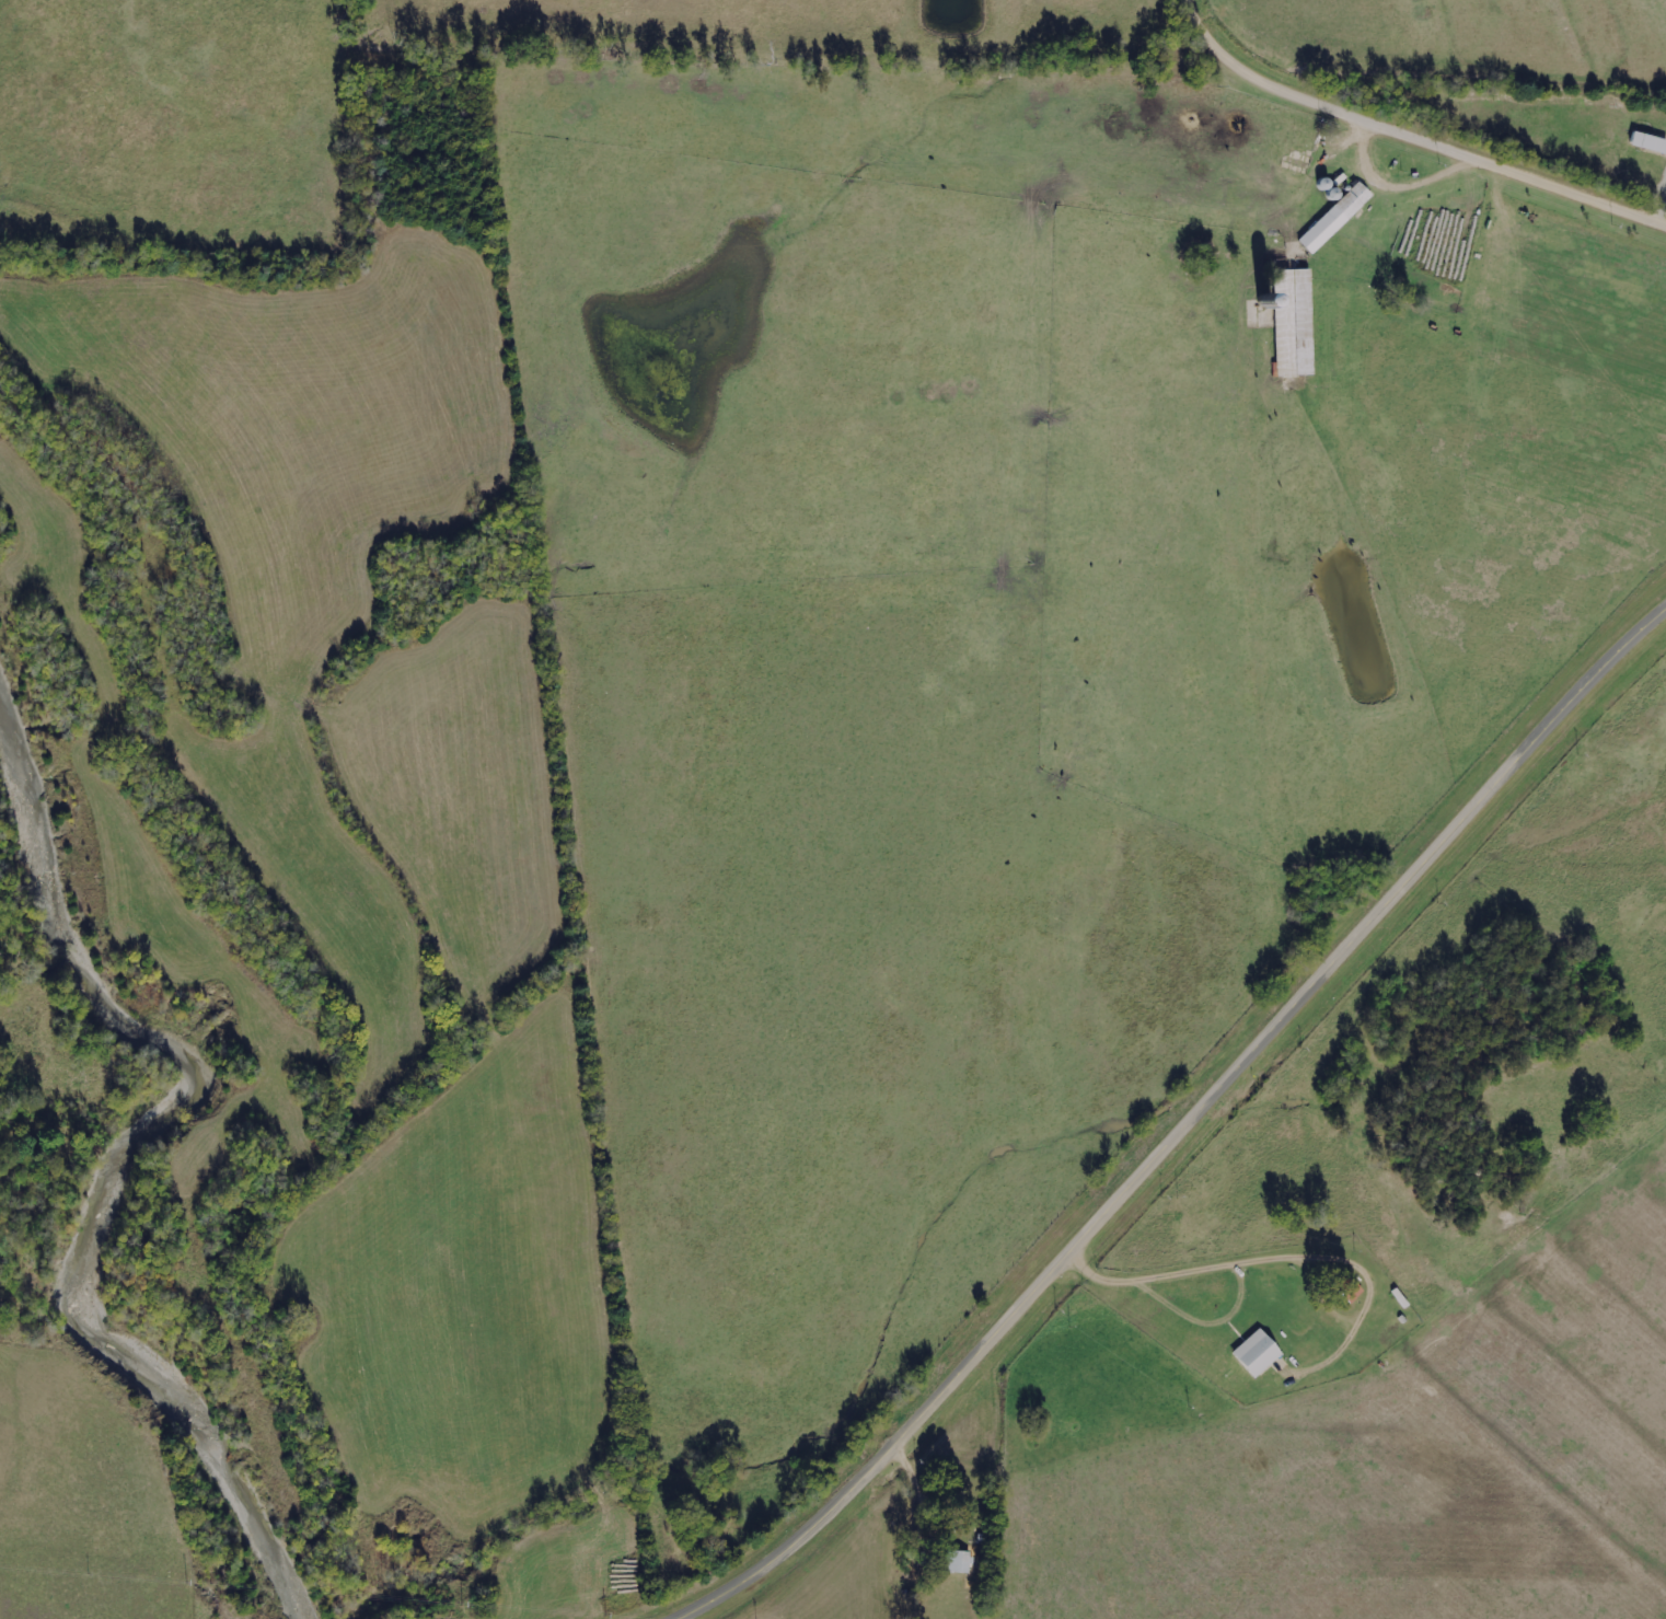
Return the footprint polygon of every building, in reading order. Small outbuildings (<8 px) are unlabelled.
[(1633,131),(1629,145),(1664,154),(1665,146),(1665,140),(1633,131)] [(1296,240),(1310,255),(1372,196),(1359,182),(1296,240)] [(1310,269),(1273,270),(1276,378),(1313,377),(1310,269)] [(1363,1290),(1353,1281),(1341,1294),(1351,1303),(1363,1290)] [(1251,1378),(1281,1356),(1261,1328),(1231,1350),(1251,1378)] [(971,1551),(946,1550),(946,1572),(970,1573),(971,1551)]
